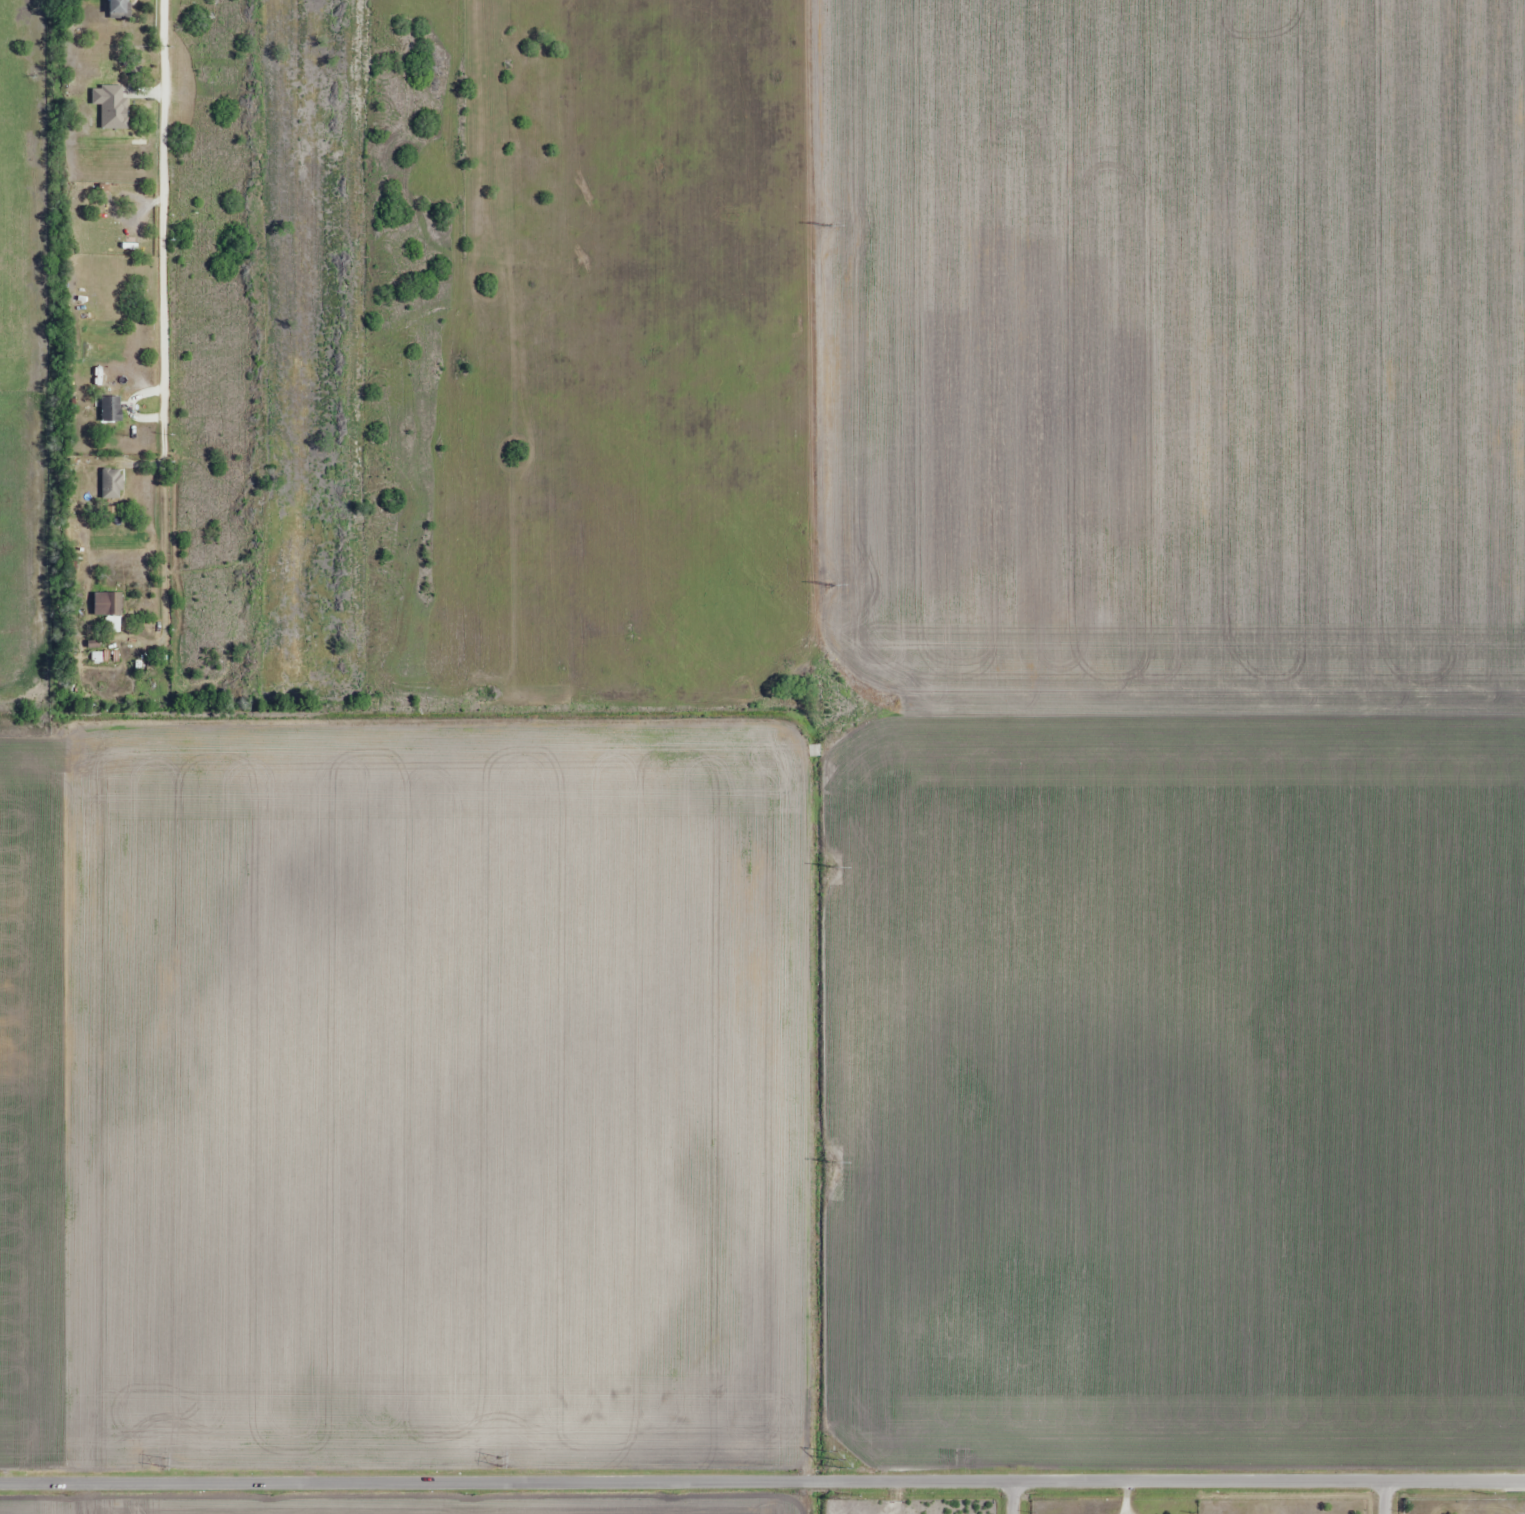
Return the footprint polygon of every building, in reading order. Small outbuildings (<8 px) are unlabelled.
[(127,0),(110,0),(110,18),(127,18),(127,0)] [(93,106),(102,106),(102,130),(127,130),(127,87),(93,87),(93,106)] [(102,397),(102,422),(121,422),(121,397),(102,397)] [(122,594),(95,594),(95,617),(122,617),(122,594)]
